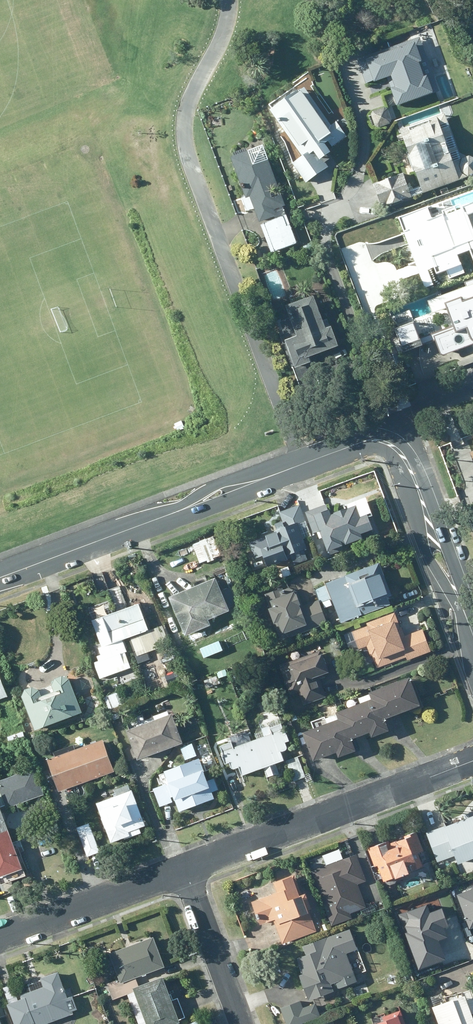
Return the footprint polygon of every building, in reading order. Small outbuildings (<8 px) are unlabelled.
[(420,39),(355,62),(364,88),(392,78),(396,87),(392,89),(398,108),(439,93),(420,39)] [(292,164),(306,183),(330,167),(323,158),(330,153),(324,144),(330,140),(334,147),(348,137),(337,121),(332,125),(305,86),(270,111),(303,157),(292,164)] [(394,124),(388,107),(370,114),(376,130),(394,124)] [(381,209),(472,176),(472,156),(463,160),(449,122),(453,114),(451,108),(395,128),(415,182),(411,184),(406,171),(372,183),(381,209)] [(262,147),(233,158),(258,225),(278,218),(275,210),(283,207),(262,147)] [(383,225),(391,244),(421,233),(426,248),(398,258),(407,281),(472,258),(472,244),(461,211),(423,225),(418,212),(383,225)] [(287,216),(261,225),(272,253),(298,244),(287,216)] [(351,269),(358,290),(378,283),(371,262),(351,269)] [(432,304),(435,311),(450,305),(458,328),(421,342),(414,324),(396,331),(404,352),(440,338),(436,359),(472,345),(472,289),(432,304)] [(315,294),(286,305),(297,338),(286,342),(295,368),(312,362),(310,358),(341,347),(334,326),(327,328),(315,294)] [(316,548),(299,503),(276,511),(280,521),(273,523),(277,534),(250,544),(256,559),(264,556),(268,568),(286,561),(289,569),(310,562),(306,551),(316,548)] [(305,514),(312,535),(320,532),(328,554),(366,541),(363,534),(373,531),(368,515),(362,518),(358,507),(331,516),(327,506),(305,514)] [(222,556),(215,536),(192,544),(199,563),(222,556)] [(394,605),(380,565),(327,584),(341,624),(394,605)] [(232,611),(217,577),(168,597),(185,637),(211,626),(209,620),(232,611)] [(301,607),(295,593),(267,603),(282,643),(328,626),(319,601),(301,607)] [(141,604),(119,612),(128,639),(138,666),(153,661),(151,654),(173,646),(165,624),(150,630),(141,604)] [(124,641),(128,639),(119,612),(95,621),(105,648),(101,650),(104,660),(94,663),(100,681),(134,669),(124,641)] [(403,637),(394,615),(353,631),(360,650),(368,647),(378,673),(432,652),(423,629),(403,637)] [(329,674),(321,651),(280,666),(291,695),(299,692),(303,704),(325,696),(319,678),(329,674)] [(239,665),(227,672),(234,683),(245,676),(239,665)] [(11,701),(0,671),(0,705),(11,701)] [(221,685),(217,675),(203,681),(207,691),(221,685)] [(26,691),(22,697),(35,731),(83,714),(70,680),(65,676),(55,679),(51,686),(40,691),(32,689),(26,691)] [(411,676),(377,689),(389,721),(423,707),(411,676)] [(373,699),(340,713),(352,741),(369,734),(372,740),(394,732),(389,721),(377,689),(370,692),(373,699)] [(125,691),(102,699),(110,723),(133,715),(125,691)] [(356,751),(352,741),(340,713),(337,714),(339,720),(305,734),(316,762),(337,753),(339,758),(356,751)] [(173,714),(127,731),(139,762),(185,744),(173,714)] [(265,737),(254,741),(263,769),(285,761),(282,754),(290,751),(288,745),(292,744),(286,723),(263,731),(265,737)] [(27,742),(23,731),(7,738),(12,748),(27,742)] [(103,739),(48,758),(60,793),(116,773),(103,739)] [(242,776),(263,769),(254,741),(234,748),(232,742),(219,746),(225,765),(229,764),(231,768),(234,770),(239,768),(242,776)] [(301,757),(285,762),(291,783),(307,778),(301,757)] [(208,782),(199,759),(159,774),(163,785),(153,789),(160,809),(176,803),(180,813),(215,801),(212,794),(219,791),(215,779),(208,782)] [(35,769),(0,782),(0,784),(10,809),(45,795),(35,769)] [(133,791),(95,804),(110,846),(143,835),(141,829),(146,828),(133,791)] [(9,831),(0,808),(0,834),(9,831)] [(428,832),(440,863),(454,858),(456,864),(472,858),(472,815),(428,832)] [(89,824),(76,829),(86,859),(99,854),(89,824)] [(9,831),(0,834),(0,879),(23,871),(9,831)] [(424,851),(417,831),(370,847),(383,882),(424,868),(418,853),(424,851)] [(351,855),(311,870),(331,927),(351,920),(349,915),(366,909),(357,884),(364,881),(359,867),(355,867),(351,855)] [(318,930),(296,876),(275,884),(278,892),(250,903),(261,928),(273,923),(281,945),(318,930)] [(459,895),(472,934),(472,890),(459,895)] [(430,901),(397,912),(418,974),(451,963),(444,942),(454,939),(444,909),(434,912),(430,901)] [(358,949),(351,929),(303,947),(305,954),(293,959),(308,999),(356,981),(346,953),(358,949)] [(131,985),(135,984),(133,977),(165,966),(155,939),(109,955),(119,983),(106,988),(110,999),(133,991),(131,985)] [(5,1001),(13,1023),(40,1023),(79,1010),(73,995),(66,997),(57,972),(41,977),(44,987),(5,1001)] [(133,991),(145,1023),(171,1023),(186,1019),(169,972),(135,984),(131,985),(133,991)] [(428,1003),(437,1023),(472,1023),(472,993),(471,986),(428,1003)] [(281,1008),(288,1023),(302,1023),(320,1017),(315,1003),(304,1007),(301,1000),(281,1008)] [(374,1019),(376,1023),(401,1023),(396,1011),(374,1019)]
